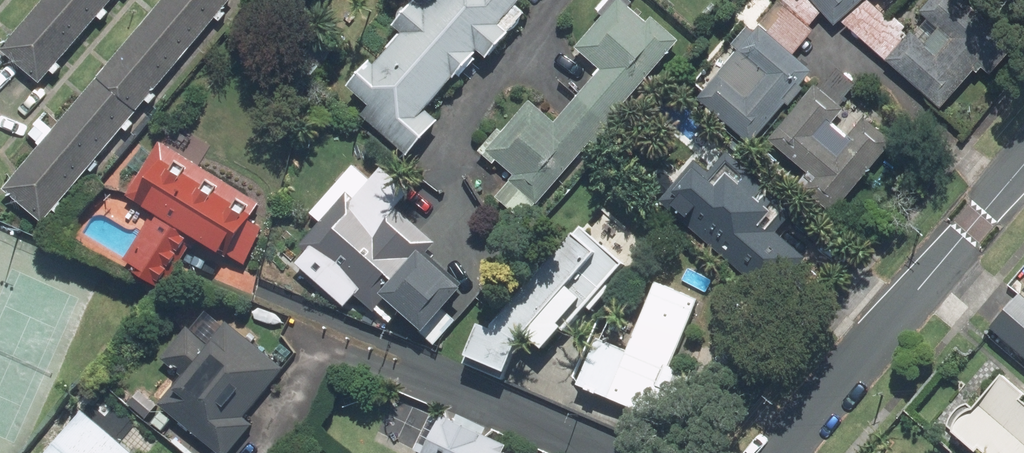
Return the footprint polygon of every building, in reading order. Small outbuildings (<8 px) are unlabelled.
[(0,186),(0,187),(40,220),(226,0),(158,0),(0,186)] [(0,44),(0,50),(37,82),(107,0),(38,0),(0,44)] [(417,155),(449,119),(438,109),(490,51),(498,58),(539,13),(529,4),(533,0),(426,0),(404,25),(410,30),(359,87),(379,105),(371,114),(417,155)] [(528,220),(599,141),(606,148),(639,111),(631,104),(689,40),(661,14),(656,20),(639,5),(642,2),(640,0),(615,0),(603,14),(608,19),(583,46),(608,67),(559,121),(535,100),(508,130),(506,127),(485,150),(519,180),(503,198),(528,220)] [(842,26),(872,0),(819,0),(842,26)] [(947,110),(1014,36),(974,0),(937,0),(928,9),(935,16),(894,61),(947,110)] [(877,1),(854,26),(892,60),(915,35),(877,1)] [(747,49),(706,98),(761,144),(824,70),(769,24),(763,30),(760,27),(743,46),(747,49)] [(844,209),(904,141),(873,114),(857,133),(844,121),(856,108),(850,102),(865,85),(842,65),(778,138),(817,172),(810,179),(844,209)] [(166,212),(135,267),(171,287),(201,233),(250,263),(271,228),(257,219),(268,201),(167,140),(134,193),(166,212)] [(702,159),(665,200),(772,296),(810,255),(785,233),(804,212),(735,150),(716,172),(702,159)] [(355,189),(306,245),(389,319),(405,301),(436,329),(476,284),(436,250),(445,240),(395,197),(391,201),(372,184),(362,195),(355,189)] [(592,224),(502,329),(489,324),(473,363),(515,380),(529,345),(541,332),(559,347),(634,260),(592,224)] [(588,385),(669,417),(688,369),(679,365),(706,295),(664,279),(637,349),(607,337),(588,385)] [(985,332),(1023,365),(1023,287),(985,332)] [(225,452),(235,452),(259,423),(252,417),(291,369),(210,304),(167,358),(189,376),(166,405),(225,452)] [(943,437),(961,452),(1023,452),(1023,406),(994,380),(943,437)] [(516,451),(519,444),(440,407),(420,450),(425,452),(520,452),(516,451)] [(55,452),(143,452),(93,409),(55,452)]
